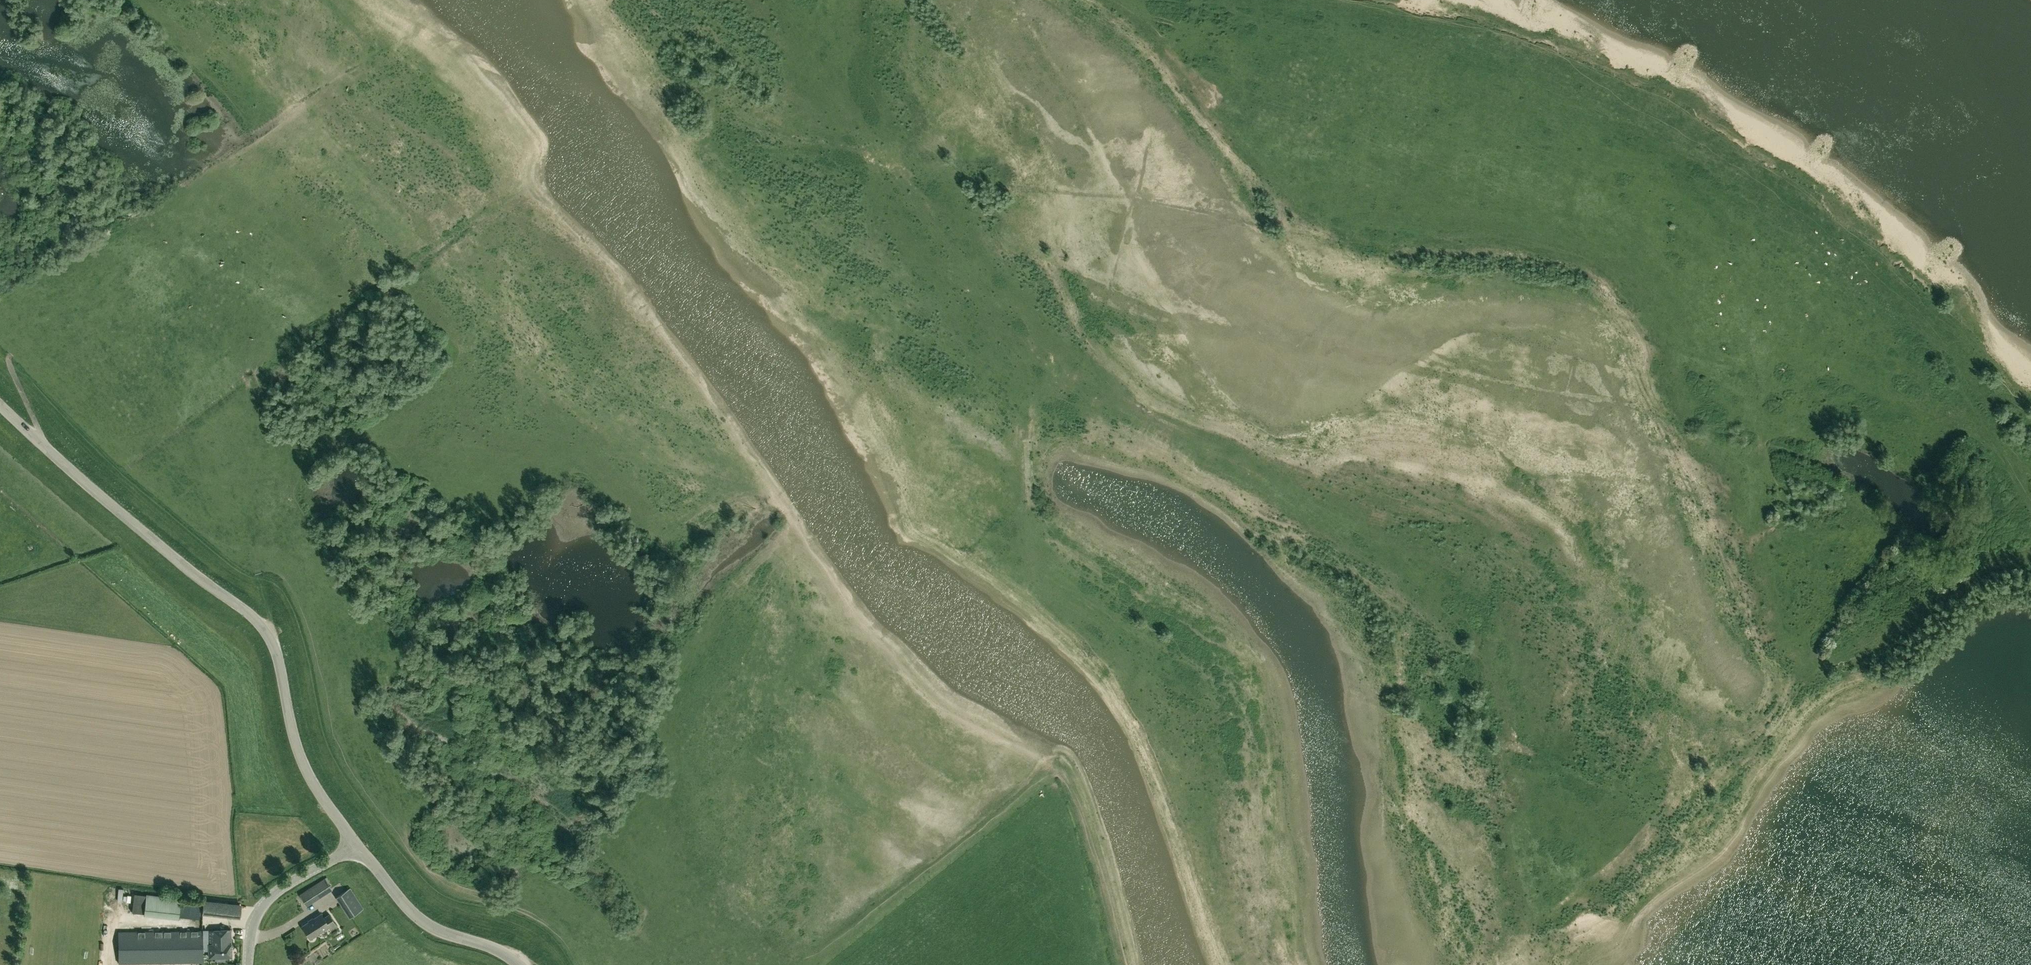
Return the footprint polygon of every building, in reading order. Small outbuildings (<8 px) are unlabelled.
[(307,906),(323,895),(332,889),(325,878),(315,884),(299,894),(307,906)] [(336,897),(349,917),(364,908),(350,887),(336,897)] [(146,894),(146,895),(134,894),(132,912),(144,914),(144,916),(180,920),(180,917),(199,919),(200,905),(181,903),(182,899),(146,894)] [(280,914),(295,906),(290,897),(275,905),(280,914)] [(202,914),(240,919),(242,904),(203,900),(202,914)] [(331,930),(338,926),(329,914),(324,917),(321,914),(302,926),(311,939),(329,927),(331,930)] [(209,931),(210,957),(232,956),(231,930),(209,931)] [(118,932),(119,964),(203,963),(203,931),(118,932)] [(362,940),(366,950),(377,945),(372,935),(362,940)]
